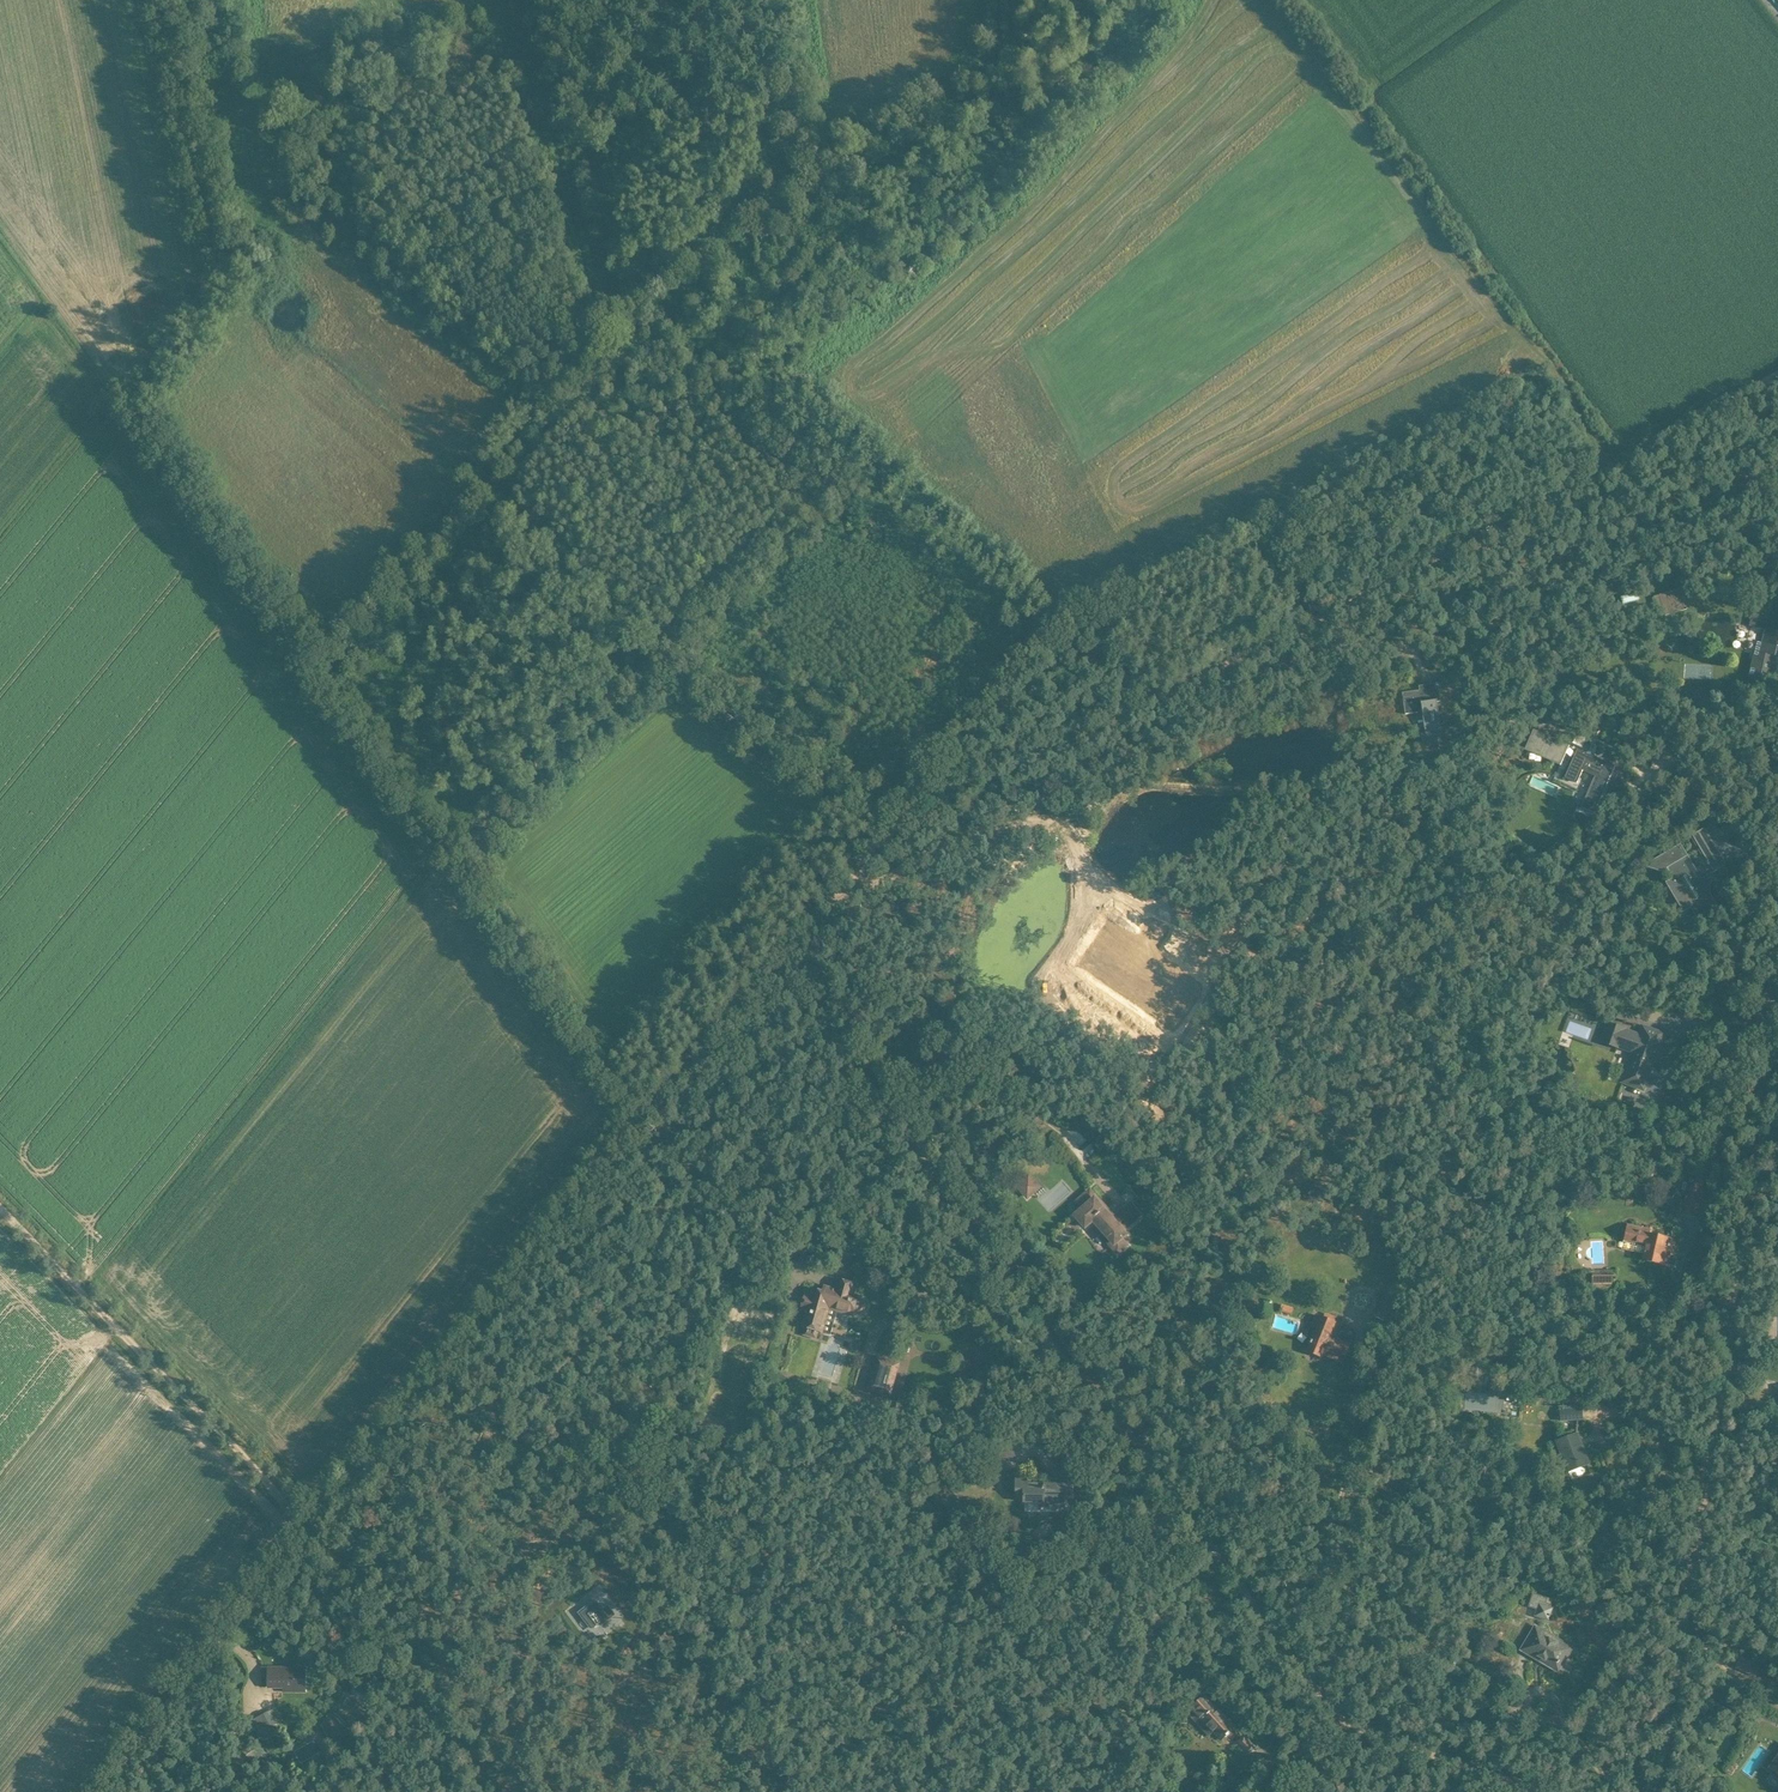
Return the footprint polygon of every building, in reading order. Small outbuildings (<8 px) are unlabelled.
[(1680,588),(1658,594),(1664,616),(1686,609),(1680,588)] [(1777,588),(1771,617),(1759,615),(1756,627),(1766,630),(1762,644),(1757,643),(1749,677),(1772,683),(1777,663),(1772,662),(1774,656),(1777,657),(1777,588)] [(1682,664),(1683,678),(1711,678),(1711,663),(1682,664)] [(1439,746),(1437,733),(1441,732),(1437,702),(1440,701),(1438,683),(1419,686),(1419,690),(1402,693),(1405,714),(1423,712),(1426,734),(1422,735),(1423,748),(1439,746)] [(1527,746),(1562,762),(1569,746),(1566,745),(1534,730),(1527,746)] [(1594,813),(1602,794),(1615,766),(1578,750),(1565,778),(1576,783),(1582,770),(1595,776),(1590,789),(1582,807),(1594,813)] [(1529,782),(1553,792),(1556,785),(1532,775),(1529,782)] [(1704,827),(1692,834),(1714,871),(1726,864),(1704,827)] [(1702,878),(1688,856),(1689,856),(1681,843),(1644,866),(1665,874),(1666,870),(1668,868),(1674,880),(1669,883),(1685,909),(1690,906),(1697,917),(1717,905),(1711,894),(1710,892),(1710,889),(1710,884),(1711,881),(1713,878),(1713,876),(1713,874),(1712,872),(1702,878)] [(1641,1025),(1638,1034),(1601,1020),(1598,1027),(1605,1029),(1600,1042),(1631,1054),(1621,1082),(1642,1090),(1654,1059),(1662,1062),(1667,1049),(1658,1046),(1663,1034),(1641,1025)] [(1017,1082),(1023,1088),(1030,1080),(1024,1075),(1017,1082)] [(1029,1174),(1015,1186),(1027,1200),(1041,1188),(1029,1174)] [(1641,1185),(1637,1184),(1638,1176),(1631,1175),(1629,1194),(1639,1195),(1641,1185)] [(1118,1253),(1126,1245),(1121,1238),(1125,1234),(1123,1232),(1141,1216),(1130,1204),(1112,1220),(1104,1210),(1106,1209),(1090,1191),(1079,1200),(1085,1207),(1076,1216),(1085,1227),(1091,1222),(1118,1253)] [(1671,1239),(1659,1236),(1649,1234),(1650,1230),(1628,1225),(1624,1240),(1646,1245),(1643,1260),(1662,1264),(1664,1251),(1668,1252),(1671,1239)] [(1612,1276),(1601,1276),(1601,1285),(1612,1285),(1612,1276)] [(805,1293),(800,1310),(806,1312),(802,1327),(805,1328),(804,1334),(816,1338),(818,1330),(823,1331),(826,1319),(829,1309),(853,1315),(853,1313),(858,1314),(859,1314),(860,1313),(861,1313),(862,1312),(863,1311),(863,1310),(864,1310),(864,1309),(864,1308),(865,1308),(865,1307),(865,1306),(865,1305),(865,1304),(864,1303),(864,1302),(864,1301),(863,1301),(863,1300),(862,1299),(861,1299),(858,1298),(858,1296),(853,1295),(856,1285),(836,1279),(834,1288),(824,1285),(823,1291),(818,1290),(817,1294),(812,1292),(811,1295),(805,1293)] [(1344,1359),(1348,1348),(1352,1338),(1345,1336),(1343,1340),(1338,1338),(1337,1341),(1328,1337),(1334,1322),(1316,1315),(1313,1322),(1319,1324),(1312,1340),(1311,1340),(1310,1343),(1311,1343),(1308,1351),(1320,1356),(1322,1353),(1335,1359),(1336,1356),(1344,1359)] [(1560,1350),(1555,1369),(1566,1372),(1571,1353),(1560,1350)] [(899,1364),(876,1357),(866,1390),(889,1397),(899,1364)] [(1520,1404),(1521,1393),(1513,1392),(1512,1402),(1512,1404),(1520,1404)] [(1560,1410),(1561,1420),(1561,1421),(1583,1419),(1582,1409),(1579,1409),(1579,1403),(1563,1405),(1564,1409),(1560,1410)] [(1578,1434),(1566,1438),(1557,1442),(1561,1453),(1564,1452),(1571,1470),(1589,1463),(1578,1434)] [(992,1450),(981,1454),(984,1464),(995,1460),(992,1450)] [(1016,1491),(1016,1498),(1024,1498),(1024,1502),(1044,1502),(1044,1507),(1064,1507),(1064,1499),(1073,1499),(1074,1483),(1054,1483),(1028,1483),(1028,1479),(1016,1479),(1016,1491)] [(1535,1616),(1549,1620),(1553,1608),(1550,1607),(1551,1605),(1545,1603),(1547,1598),(1533,1593),(1529,1606),(1537,1609),(1535,1616)] [(602,1625),(617,1614),(609,1604),(602,1609),(596,1602),(581,1613),(593,1628),(600,1623),(602,1625)] [(1535,1627),(1522,1650),(1558,1671),(1571,1648),(1535,1627)] [(1737,1655),(1733,1667),(1758,1676),(1762,1664),(1737,1655)] [(269,1668),(269,1687),(273,1687),(284,1687),(284,1691),(306,1691),(306,1680),(306,1668),(269,1668)] [(1187,1712),(1197,1722),(1209,1735),(1213,1731),(1221,1740),(1235,1727),(1229,1720),(1227,1721),(1204,1696),(1187,1712)] [(275,1709),(252,1720),(262,1740),(277,1733),(273,1725),(281,1721),(275,1709)] [(231,1725),(226,1731),(232,1736),(237,1730),(248,1718),(242,1713),(231,1725)] [(1245,1737),(1237,1744),(1246,1754),(1247,1755),(1255,1747),(1245,1737)] [(252,1751),(246,1755),(255,1765),(267,1755),(254,1740),(248,1746),(252,1751)] [(297,1761),(319,1754),(315,1741),(293,1748),(297,1761)] [(1776,1758),(1769,1767),(1777,1774),(1777,1755),(1776,1758)]
